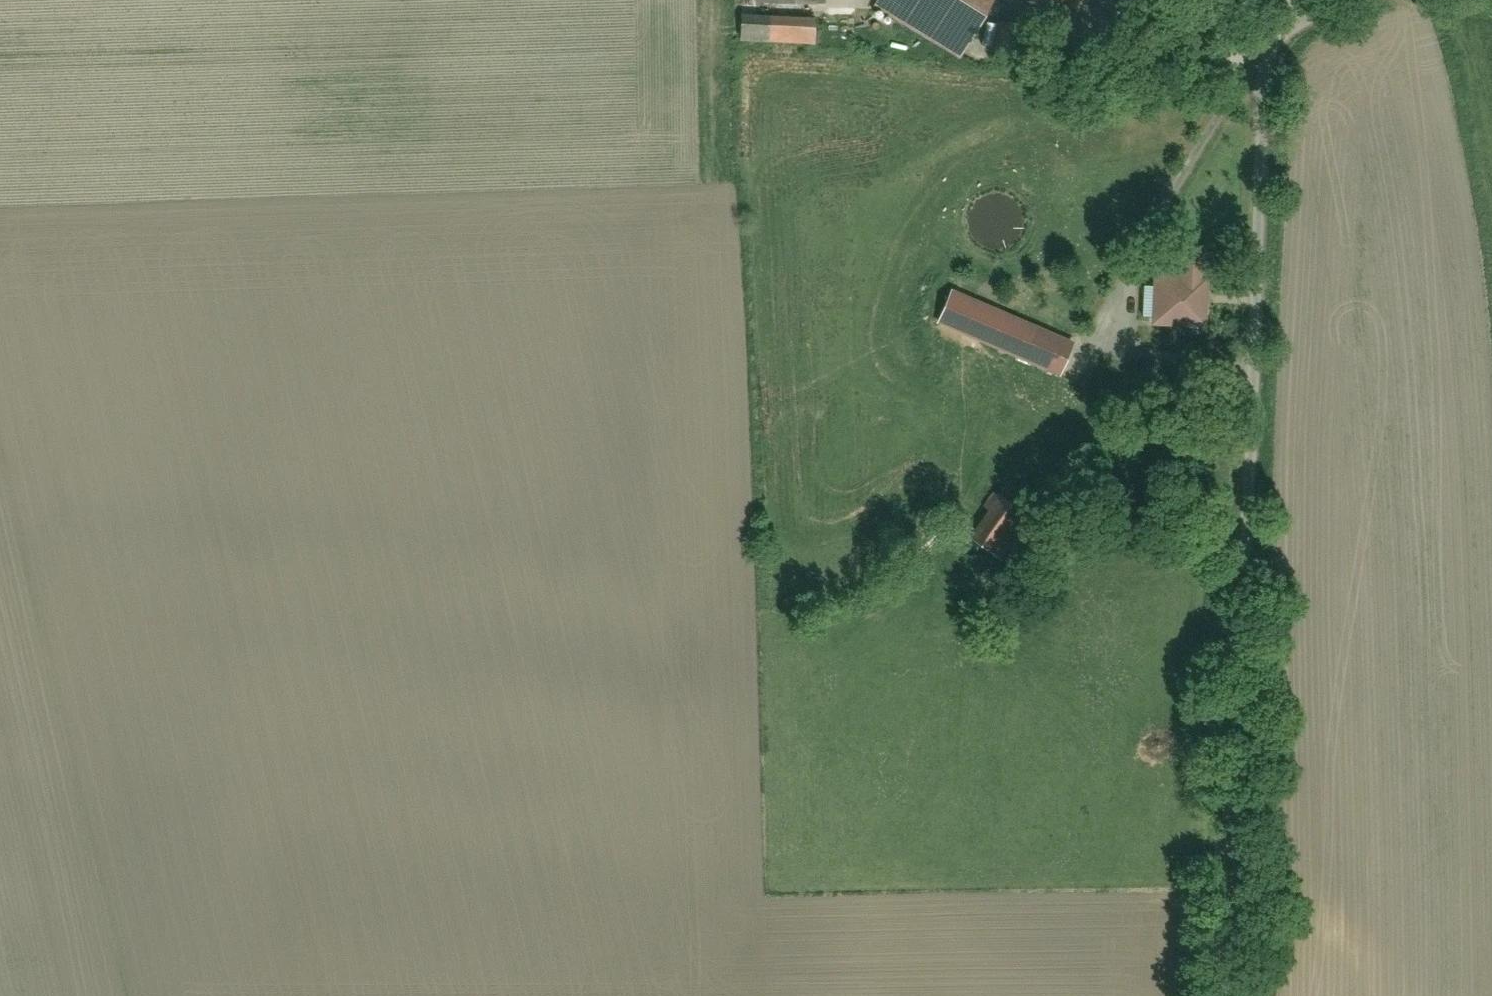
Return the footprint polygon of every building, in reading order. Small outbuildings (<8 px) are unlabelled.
[(761,8),(831,6),(831,0),(761,0),(761,8)] [(880,9),(961,61),(1000,0),(886,0),(880,9)] [(1031,5),(1075,17),(1080,0),(1033,0),(1031,5)] [(743,14),(744,54),(823,52),(822,12),(743,14)] [(1156,289),(1154,338),(1216,340),(1217,291),(1213,291),(1213,257),(1175,256),(1174,290),(1156,289)] [(959,283),(939,329),(1062,383),(1083,338),(959,283)] [(998,496),(969,538),(1008,564),(1036,522),(998,496)]
